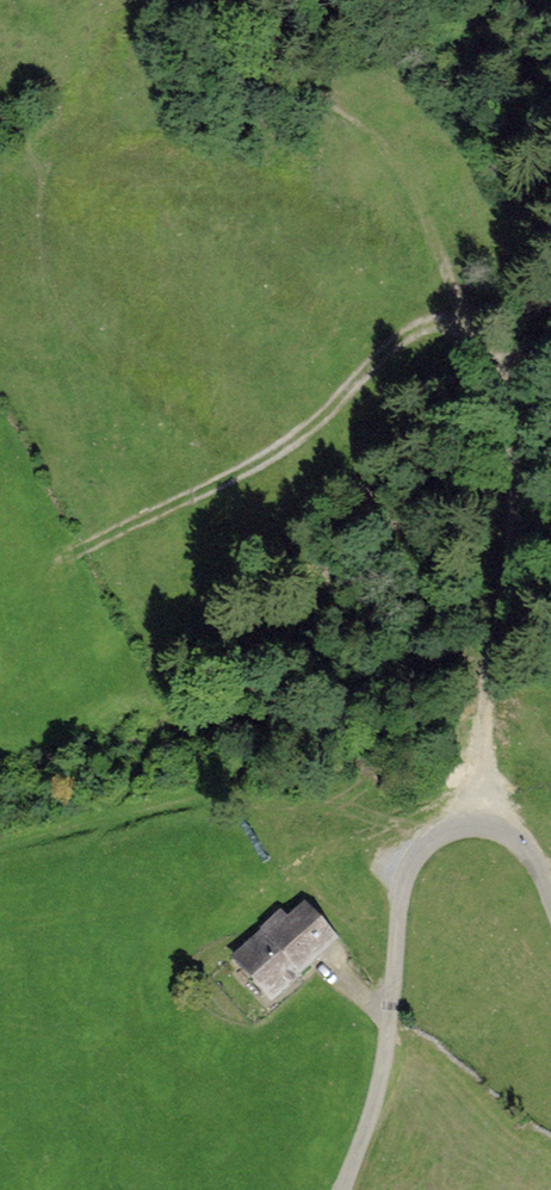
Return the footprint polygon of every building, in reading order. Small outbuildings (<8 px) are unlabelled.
[(305,899),(233,956),(265,996),(337,939),(305,899)] [(411,1026),(404,1020),(400,1024),(407,1030),(411,1026)]
